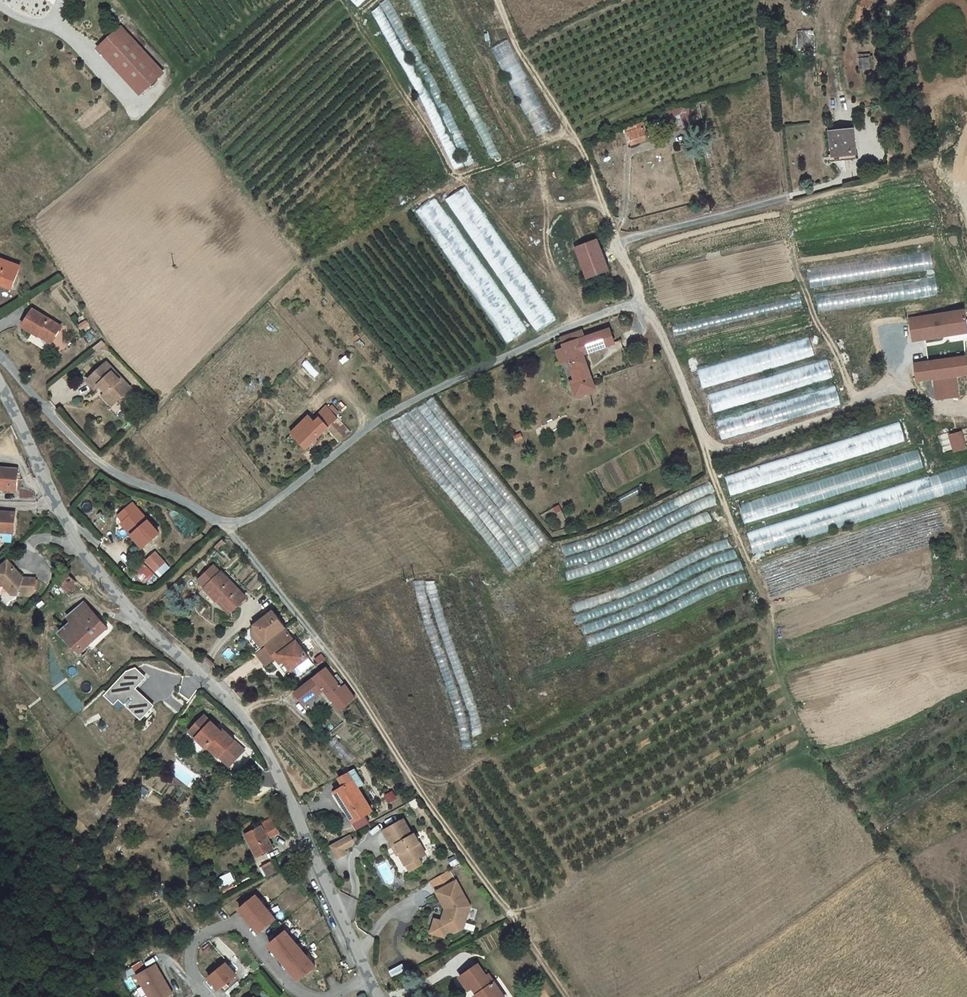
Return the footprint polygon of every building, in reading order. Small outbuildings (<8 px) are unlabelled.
[(380,4),(401,40),(433,96),(441,114),(466,167),(475,162),(464,139),(441,91),(416,45),(389,0),(385,0),(380,4)] [(379,5),(372,11),(404,68),(421,98),(454,170),(464,166),(450,136),(423,83),(379,5)] [(795,29),(794,47),(812,48),(813,30),(795,29)] [(121,31),(116,36),(157,83),(163,77),(121,31)] [(157,83),(116,36),(101,49),(142,95),(157,83)] [(491,51),(537,136),(553,127),(507,42),(491,51)] [(137,100),(142,95),(101,49),(96,54),(137,100)] [(866,68),(864,55),(855,56),(857,70),(866,68)] [(680,128),(693,123),(689,113),(687,114),(685,109),(683,110),(683,108),(662,116),(664,125),(677,119),(680,128)] [(661,127),(658,122),(651,125),(653,130),(661,127)] [(644,140),(639,125),(622,132),(626,147),(644,140)] [(851,152),(848,129),(828,132),(831,155),(851,152)] [(464,187),(445,201),(536,332),(556,319),(464,187)] [(435,198),(416,211),(507,342),(527,330),(435,198)] [(606,270),(594,240),(574,249),(586,279),(606,270)] [(938,294),(931,250),(808,268),(811,287),(813,287),(818,311),(938,294)] [(0,260),(0,286),(8,290),(16,267),(0,260)] [(936,313),(907,317),(909,340),(944,335),(964,331),(961,319),(959,310),(936,313)] [(58,330),(29,314),(20,332),(33,340),(35,337),(50,345),(58,330)] [(961,319),(964,331),(944,335),(945,342),(966,339),(966,318),(961,319)] [(560,346),(573,382),(582,379),(584,385),(591,383),(582,355),(612,344),(607,329),(582,338),(560,346)] [(582,338),(580,331),(572,334),(565,337),(561,339),(559,340),(560,346),(582,338)] [(816,363),(807,338),(697,370),(702,388),(705,387),(722,439),(841,403),(829,359),(816,363)] [(964,355),(951,357),(953,374),(965,372),(964,355)] [(953,374),(951,357),(930,360),(932,377),(953,374)] [(915,379),(932,377),(930,360),(913,362),(915,379)] [(116,379),(109,372),(92,391),(99,399),(102,395),(111,403),(109,405),(120,415),(136,397),(125,388),(123,390),(114,381),(116,379)] [(953,374),(932,377),(934,398),(956,395),(953,374)] [(573,382),(568,384),(573,398),(594,391),(591,383),(584,385),(582,379),(573,382)] [(511,572),(548,541),(433,397),(426,402),(427,403),(391,421),(511,572)] [(325,428),(339,443),(348,434),(327,410),(321,416),(329,425),(325,428)] [(306,418),(293,433),(298,439),(295,442),(303,451),(325,428),(329,425),(321,416),(313,425),(306,418)] [(966,485),(966,468),(927,480),(918,453),(908,455),(900,424),(726,480),(754,549),(966,485)] [(965,449),(962,430),(948,434),(953,453),(965,449)] [(293,433),(289,436),(295,442),(298,439),(293,433)] [(0,470),(0,492),(17,492),(18,470),(0,470)] [(562,542),(570,588),(590,583),(604,579),(632,568),(648,560),(667,549),(686,539),(699,533),(710,528),(705,516),(719,512),(715,501),(716,500),(708,478),(693,484),(661,501),(628,518),(616,524),(605,530),(580,538),(562,542)] [(133,500),(120,512),(127,520),(123,523),(129,528),(139,538),(144,545),(161,529),(133,500)] [(0,536),(0,532),(17,534),(18,515),(2,514),(1,515),(0,515),(0,536)] [(136,542),(139,538),(129,528),(126,531),(136,542)] [(17,534),(0,532),(0,536),(0,541),(0,542),(16,543),(17,534)] [(590,648),(668,616),(700,600),(737,584),(749,582),(741,559),(727,538),(701,549),(680,559),(664,567),(643,578),(629,584),(617,589),(585,599),(573,603),(590,648)] [(157,554),(147,563),(157,574),(167,565),(157,554)] [(7,561),(0,568),(0,585),(10,596),(29,597),(35,590),(36,580),(23,578),(19,573),(16,576),(12,571),(14,569),(7,561)] [(143,564),(135,573),(148,585),(156,576),(143,564)] [(205,587),(220,573),(213,566),(198,580),(205,587)] [(77,584),(66,571),(58,578),(55,581),(67,594),(77,584)] [(245,598),(221,572),(220,573),(205,587),(204,589),(217,601),(219,599),(231,611),(245,598)] [(437,593),(435,581),(415,581),(427,630),(451,700),(459,725),(464,750),(472,748),(470,737),(482,733),(476,707),(448,628),(437,593)] [(74,625),(63,637),(71,645),(75,649),(77,651),(80,654),(109,629),(86,604),(70,620),(74,625)] [(263,639),(267,644),(286,629),(273,611),(269,614),(265,617),(253,626),(252,637),(263,639)] [(285,634),(265,649),(273,660),(277,657),(288,671),(305,658),(294,644),(293,645),(285,634)] [(263,639),(252,637),(261,648),(267,644),(263,639)] [(264,668),(273,660),(265,649),(255,657),(264,668)] [(106,661),(92,669),(100,679),(112,672),(106,661)] [(141,720),(154,705),(136,689),(147,677),(137,667),(127,671),(104,695),(114,704),(119,710),(125,705),(141,720)] [(345,686),(344,683),(338,687),(324,669),(293,694),(297,700),(292,703),(296,708),(300,704),(302,706),(322,690),(338,709),(353,697),(350,692),(345,686)] [(216,729),(204,717),(195,727),(201,734),(196,739),(207,749),(208,748),(219,759),(221,757),(231,767),(244,754),(223,733),(221,736),(215,731),(216,729)] [(320,727),(316,730),(320,737),(321,735),(324,733),(320,727)] [(337,736),(329,741),(347,765),(354,759),(337,736)] [(366,811),(346,783),(330,793),(340,806),(336,808),(348,824),(366,811)] [(281,835),(274,821),(263,828),(263,830),(248,838),(257,855),(262,858),(274,851),(269,841),(269,838),(273,840),(281,835)] [(379,831),(388,847),(392,845),(396,854),(394,855),(399,864),(408,859),(410,862),(421,856),(410,834),(406,836),(398,821),(379,831)] [(343,836),(325,846),(332,859),(340,855),(337,850),(346,846),(347,842),(343,836)] [(390,857),(394,855),(396,854),(392,845),(388,847),(386,848),(390,857)] [(261,868),(266,877),(275,872),(270,864),(261,868)] [(451,881),(431,891),(440,909),(444,910),(443,913),(439,912),(436,922),(440,929),(449,932),(457,928),(465,906),(451,881)] [(254,895),(238,909),(258,932),(274,918),(254,895)] [(438,936),(440,929),(436,922),(430,919),(425,932),(438,936)] [(298,979),(314,966),(284,930),(268,944),(298,979)] [(225,963),(208,978),(218,990),(235,975),(225,963)] [(136,976),(149,996),(165,996),(171,993),(154,965),(136,976)] [(482,975),(479,977),(471,965),(454,977),(463,989),(468,986),(473,992),(469,995),(470,996),(498,996),(482,975)]
